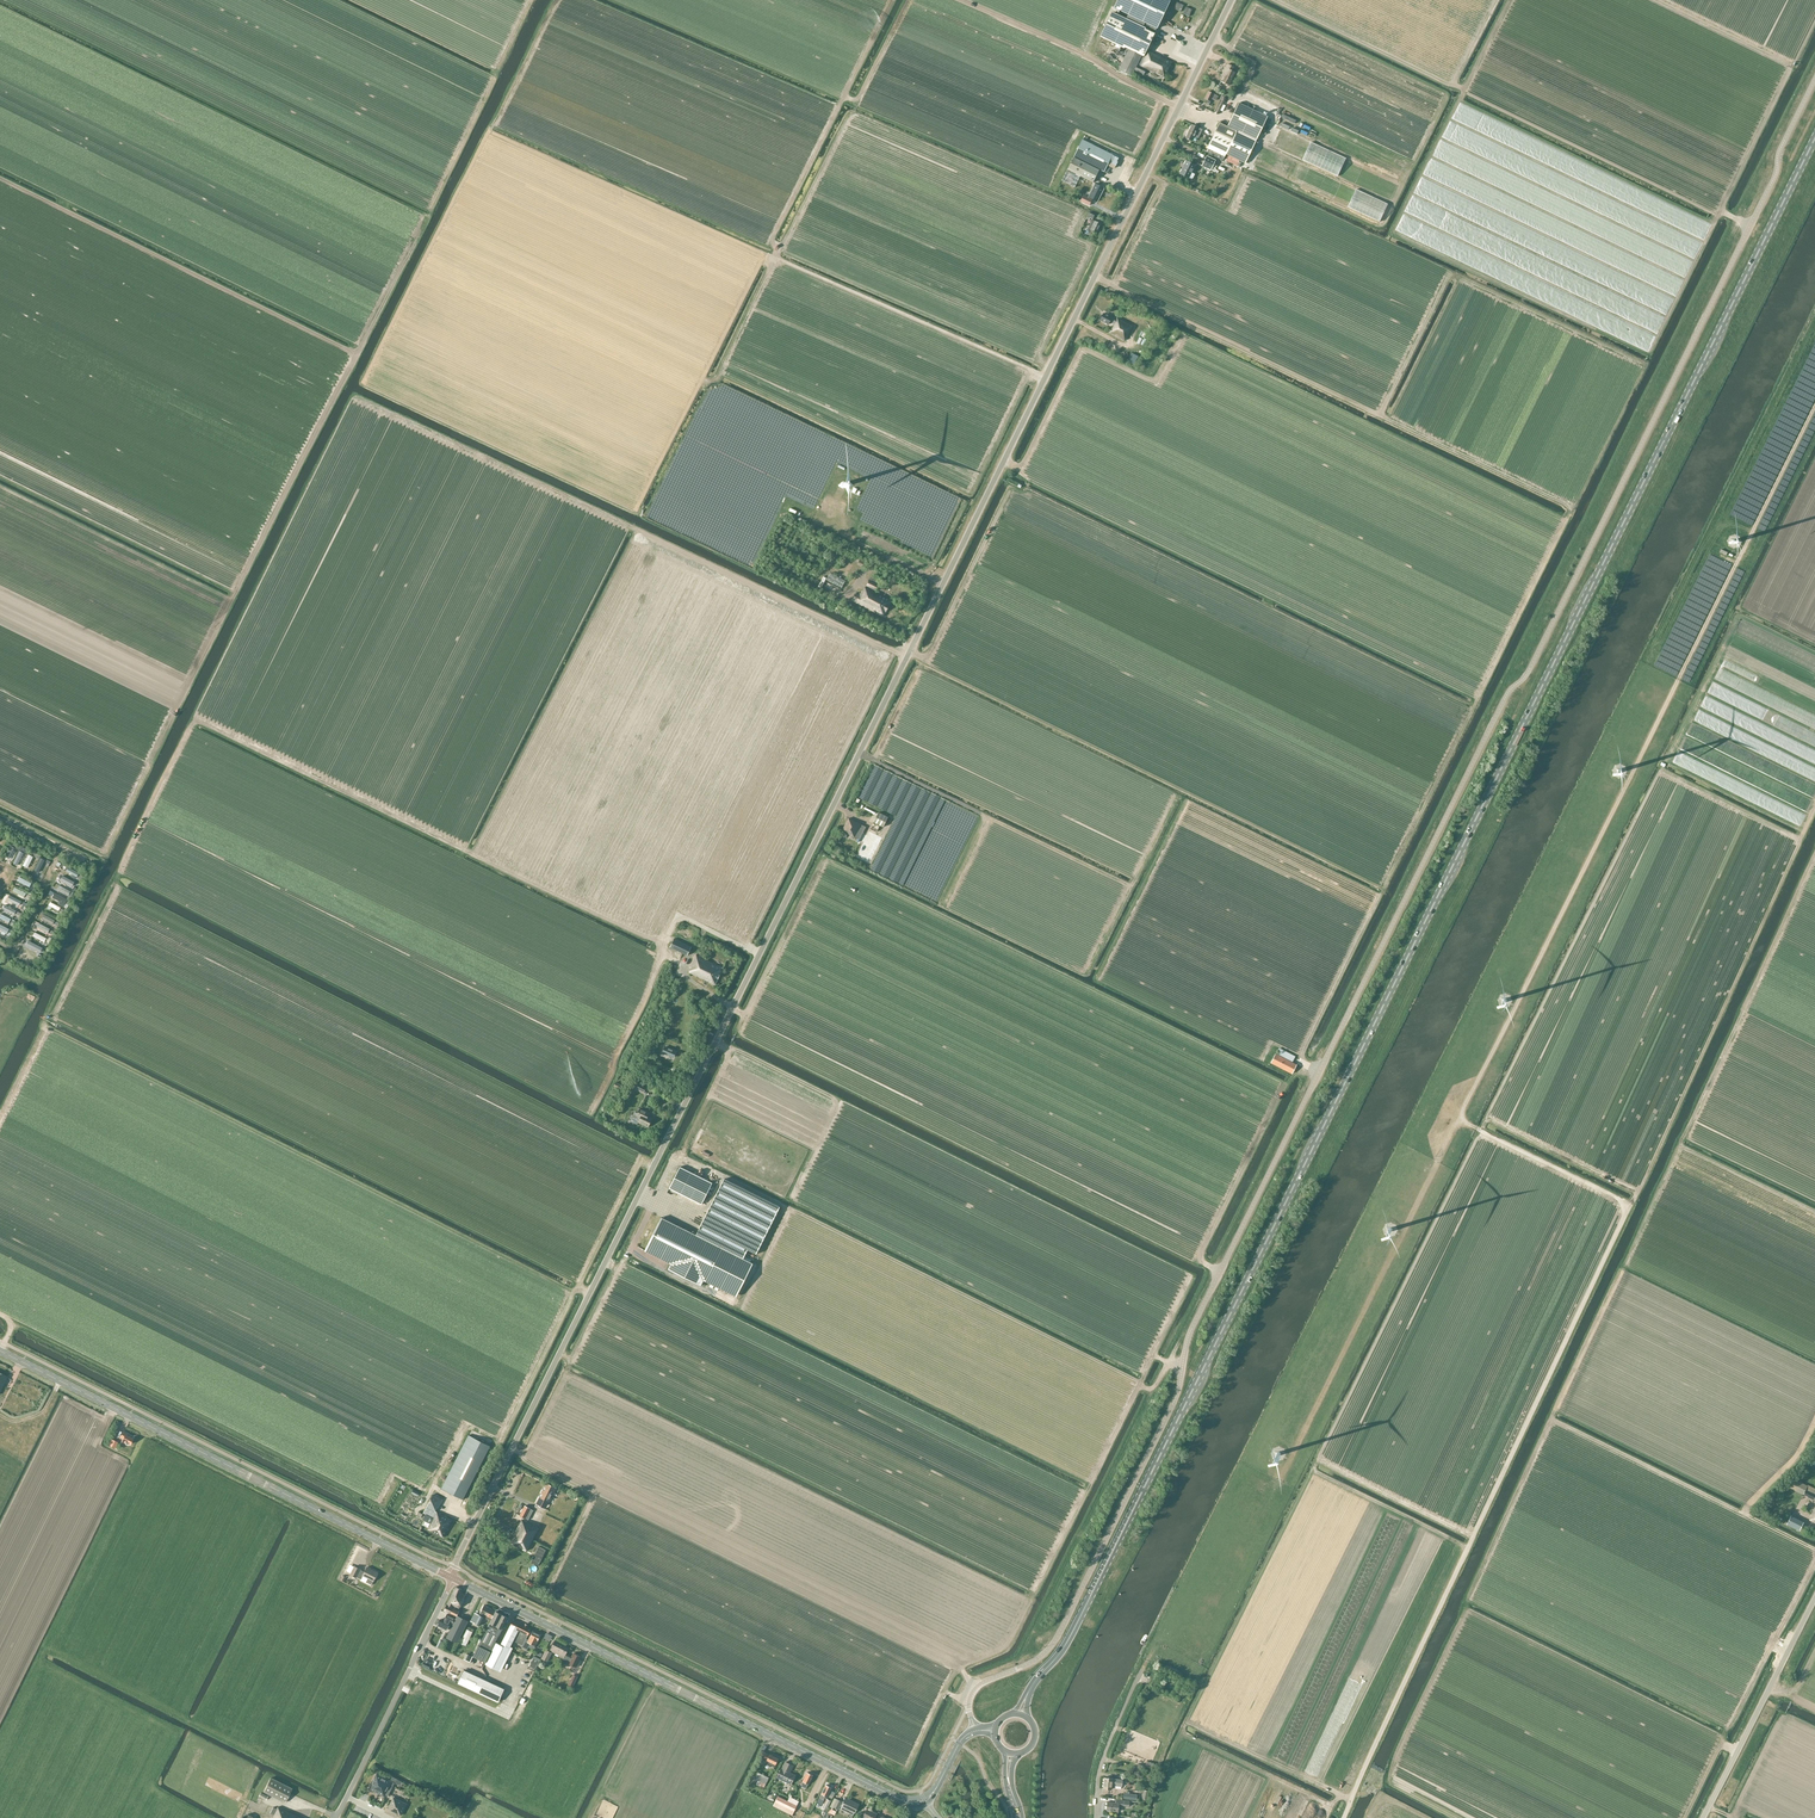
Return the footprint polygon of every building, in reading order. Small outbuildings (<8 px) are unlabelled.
[(1100,36),(1128,49),(1119,70),(1131,76),(1132,76),(1134,71),(1143,75),(1146,70),(1164,78),(1172,62),(1148,51),(1148,52),(1147,52),(1144,58),(1141,56),(1141,55),(1144,56),(1146,51),(1147,51),(1148,49),(1147,49),(1154,34),(1157,28),(1169,2),(1166,0),(1117,0),(1114,8),(1128,15),(1125,20),(1111,13),(1100,36)] [(1235,68),(1228,64),(1224,71),(1225,72),(1221,82),(1229,86),(1235,73),(1233,72),(1235,68)] [(1208,91),(1204,98),(1206,99),(1205,103),(1208,105),(1210,101),(1211,97),(1216,100),(1218,96),(1208,91)] [(1207,148),(1206,152),(1223,160),(1224,157),(1226,154),(1245,163),(1267,116),(1238,103),(1227,127),(1219,123),(1207,148)] [(1194,136),(1198,138),(1202,130),(1192,125),(1186,138),(1192,141),(1194,136)] [(1112,155),(1082,139),(1061,181),(1074,187),(1080,176),(1093,182),(1099,169),(1107,173),(1111,167),(1107,165),(1112,155)] [(1202,166),(1210,170),(1211,170),(1216,160),(1207,156),(1202,166)] [(1186,161),(1180,174),(1189,178),(1195,165),(1186,161)] [(1095,184),(1088,197),(1097,201),(1104,188),(1095,184)] [(1089,206),(1092,200),(1083,195),(1080,201),(1089,206)] [(1094,221),(1092,220),(1088,228),(1096,232),(1101,224),(1095,221),(1094,221)] [(1143,325),(1146,319),(1129,310),(1126,316),(1143,325)] [(1116,319),(1108,315),(1107,315),(1103,313),(1100,320),(1108,325),(1109,322),(1114,324),(1109,333),(1124,341),(1126,336),(1127,337),(1133,326),(1117,317),(1116,319)] [(1159,347),(1161,348),(1164,342),(1156,338),(1151,347),(1157,350),(1159,347)] [(1131,353),(1126,361),(1133,365),(1138,356),(1131,353)] [(861,556),(857,565),(863,568),(868,559),(861,556)] [(871,576),(866,585),(875,591),(878,585),(880,581),(871,576)] [(856,592),(852,600),(883,616),(891,600),(865,587),(864,587),(859,594),(856,592)] [(878,812),(873,822),(883,827),(888,817),(878,812)] [(849,818),(842,831),(854,837),(858,839),(860,839),(866,827),(865,826),(861,825),(861,824),(849,818)] [(873,823),(870,829),(877,832),(880,834),(883,828),(873,823)] [(880,834),(877,832),(870,829),(867,836),(877,841),(880,834)] [(14,847),(10,845),(5,856),(9,858),(14,847)] [(865,846),(861,854),(866,856),(870,847),(868,846),(867,847),(865,846)] [(33,856),(28,854),(22,865),(27,868),(33,856)] [(45,860),(39,857),(33,868),(39,871),(45,860)] [(79,872),(68,867),(65,871),(76,877),(79,872)] [(31,882),(20,876),(18,881),(29,887),(31,882)] [(75,882),(63,876),(61,880),(73,886),(75,882)] [(69,890),(59,885),(57,888),(67,893),(69,890)] [(26,893),(15,887),(13,891),(24,897),(26,893)] [(66,899),(55,893),(52,897),(64,903),(66,899)] [(22,901),(10,895),(8,899),(20,905),(22,901)] [(61,907),(50,901),(48,905),(59,911),(61,907)] [(14,910),(5,905),(3,909),(12,913),(14,910)] [(0,913),(0,918),(9,922),(11,918),(0,913)] [(54,920),(44,914),(42,918),(52,924),(54,920)] [(0,924),(0,930),(7,933),(9,929),(0,924)] [(50,929),(40,924),(38,927),(48,932),(50,929)] [(46,938),(34,932),(32,935),(44,942),(46,938)] [(674,938),(670,947),(687,956),(691,947),(674,938)] [(42,946),(30,940),(28,944),(39,950),(42,946)] [(36,954),(24,948),(22,952),(34,958),(36,954)] [(689,971),(689,973),(715,985),(723,967),(696,954),(690,967),(691,968),(689,971)] [(665,1048),(663,1053),(674,1058),(676,1052),(665,1048)] [(1292,1062),(1295,1056),(1279,1048),(1276,1054),(1275,1053),(1275,1054),(1271,1063),(1292,1074),(1297,1064),(1292,1062)] [(638,1082),(634,1088),(643,1093),(647,1086),(638,1082)] [(635,1111),(630,1121),(637,1124),(638,1122),(648,1127),(652,1118),(645,1115),(647,1112),(640,1108),(638,1107),(636,1110),(638,1111),(638,1113),(635,1111)] [(680,1167),(669,1188),(701,1204),(712,1183),(680,1167)] [(701,1285),(704,1279),(736,1295),(752,1263),(750,1262),(743,1259),(744,1256),(748,1250),(756,1254),(780,1207),(724,1179),(696,1235),(661,1217),(645,1249),(672,1263),(668,1269),(685,1277),(701,1285)] [(8,1376),(0,1372),(0,1393),(8,1376)] [(127,1435),(128,1435),(128,1434),(123,1431),(120,1437),(122,1439),(121,1441),(125,1443),(126,1445),(128,1444),(129,1444),(131,1445),(134,1438),(127,1435)] [(469,1435),(441,1489),(463,1500),(491,1445),(469,1435)] [(1788,1483),(1786,1486),(1803,1495),(1808,1496),(1808,1497),(1814,1501),(1814,1488),(1790,1477),(1788,1483)] [(555,1487),(546,1483),(544,1487),(547,1488),(545,1491),(543,1490),(541,1494),(543,1495),(542,1498),(539,1497),(537,1501),(546,1505),(555,1487)] [(433,1494),(423,1513),(434,1518),(428,1529),(444,1537),(452,1520),(435,1512),(436,1511),(438,1507),(438,1508),(443,1499),(433,1494)] [(529,1520),(534,1510),(525,1505),(520,1515),(529,1520)] [(1790,1517),(1787,1524),(1800,1530),(1803,1523),(1790,1517)] [(534,1526),(534,1525),(522,1519),(510,1542),(528,1551),(538,1529),(538,1528),(534,1526)] [(355,1566),(351,1574),(357,1577),(361,1579),(361,1581),(366,1583),(366,1582),(372,1585),(378,1572),(367,1567),(365,1572),(364,1572),(361,1570),(361,1569),(355,1566)] [(457,1643),(468,1621),(458,1616),(460,1611),(459,1610),(459,1607),(465,1595),(463,1594),(464,1591),(456,1586),(444,1610),(457,1616),(446,1637),(457,1643)] [(484,1617),(491,1620),(495,1610),(484,1605),(480,1614),(475,1623),(480,1625),(484,1617)] [(478,1645),(473,1656),(485,1662),(491,1651),(502,1629),(508,1617),(495,1611),(478,1645)] [(450,1623),(452,1623),(455,1618),(447,1614),(444,1620),(444,1619),(443,1621),(440,1619),(437,1626),(446,1630),(450,1623)] [(513,1641),(523,1645),(526,1638),(531,1629),(513,1620),(510,1624),(500,1644),(496,1642),(485,1664),(501,1672),(512,1650),(509,1649),(513,1641)] [(471,1633),(472,1634),(473,1632),(467,1629),(461,1640),(466,1643),(471,1633)] [(528,1640),(526,1638),(523,1645),(522,1647),(527,1649),(531,1644),(535,1646),(541,1635),(533,1631),(528,1640)] [(553,1652),(564,1658),(566,1654),(569,1648),(554,1641),(549,1651),(546,1649),(546,1650),(545,1649),(541,1658),(548,1662),(553,1652)] [(566,1654),(564,1658),(563,1660),(568,1663),(577,1667),(579,1662),(578,1662),(581,1656),(574,1653),(572,1657),(566,1654)] [(458,1684),(474,1692),(498,1703),(504,1690),(464,1671),(458,1684)] [(569,1684),(573,1686),(578,1676),(573,1674),(569,1684)] [(778,1758),(770,1754),(761,1750),(758,1757),(763,1760),(761,1763),(765,1765),(766,1763),(774,1766),(775,1764),(778,1758)] [(785,1762),(783,1768),(781,1767),(776,1777),(791,1784),(795,1775),(789,1772),(793,1765),(785,1762)] [(1137,1763),(1135,1771),(1140,1772),(1141,1770),(1145,1771),(1146,1766),(1142,1765),(1137,1763)] [(758,1785),(759,1785),(764,1787),(769,1777),(758,1772),(755,1779),(758,1781),(756,1785),(758,1785)] [(803,1781),(803,1782),(802,1784),(801,1785),(806,1788),(808,1784),(809,1784),(813,1775),(807,1772),(803,1781)] [(377,1773),(369,1789),(384,1796),(385,1794),(388,1796),(393,1786),(395,1783),(390,1780),(377,1773)] [(271,1777),(263,1792),(285,1803),(292,1788),(271,1777)] [(1112,1789),(1112,1785),(1122,1786),(1123,1779),(1113,1778),(1104,1777),(1103,1788),(1112,1789)] [(827,1796),(832,1788),(826,1785),(821,1794),(819,1798),(817,1802),(822,1804),(824,1800),(826,1796),(827,1796)] [(261,1792),(259,1796),(266,1800),(268,1796),(261,1792)] [(787,1801),(778,1796),(773,1806),(792,1815),(799,1801),(790,1796),(787,1801)] [(393,1797),(388,1809),(401,1815),(406,1804),(393,1797)] [(833,1807),(838,1809),(841,1801),(834,1798),(829,1809),(832,1810),(833,1807)] [(842,1807),(841,1809),(853,1814),(854,1813),(859,1804),(845,1798),(841,1807),(842,1807)] [(1129,1806),(1130,1801),(1123,1800),(1116,1799),(1115,1803),(1107,1802),(1106,1809),(1118,1811),(1119,1805),(1122,1806),(1125,1806),(1129,1806)] [(278,1806),(276,1809),(273,1807),(270,1813),(273,1815),(272,1817),(301,1817),(278,1806)] [(863,1817),(866,1817),(875,1817),(877,1814),(867,1808),(864,1814),(860,1812),(857,1817),(862,1817),(863,1817)]
